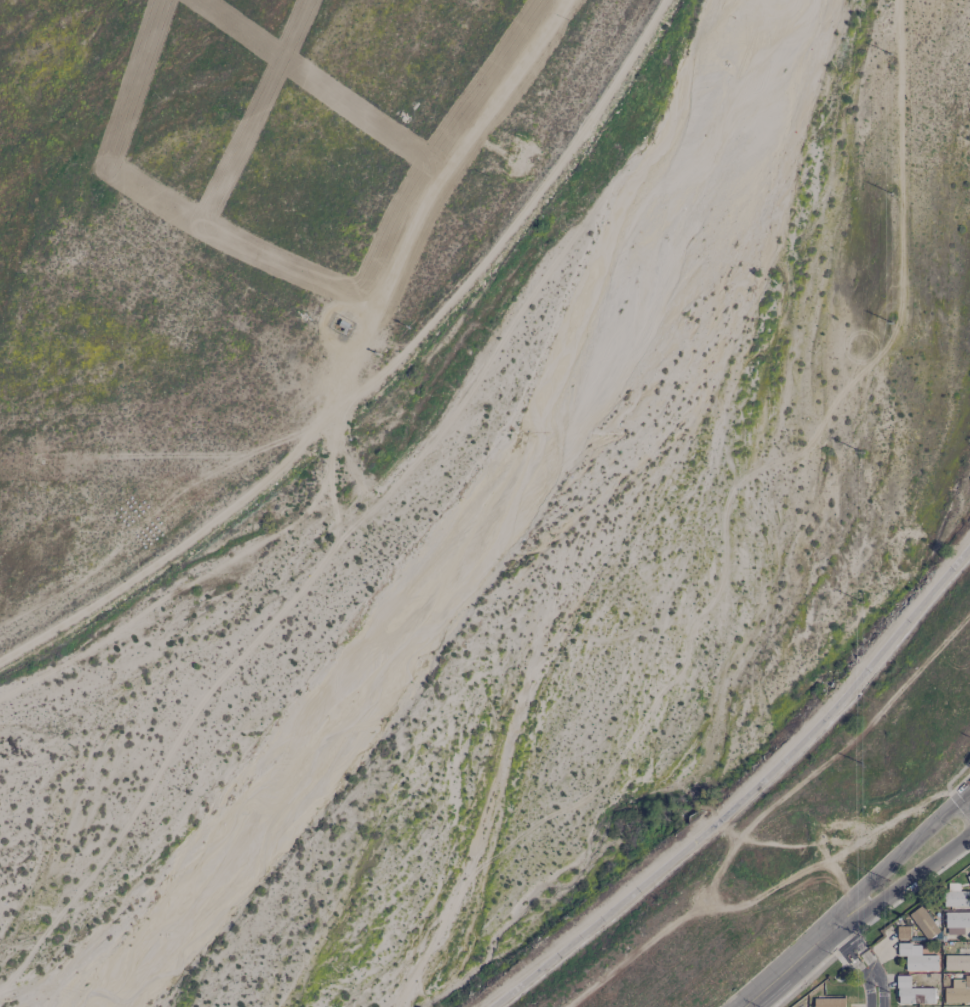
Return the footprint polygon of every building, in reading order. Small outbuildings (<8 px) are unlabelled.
[(943,905),(969,905),(969,891),(959,891),(959,883),(947,883),(947,890),(943,890),(943,905)] [(907,915),(926,940),(939,931),(920,905),(907,915)] [(945,926),(969,926),(969,910),(945,910),(945,926)] [(910,926),(897,926),(897,939),(910,939),(910,926)] [(897,943),(897,955),(904,955),(904,970),(938,970),(938,954),(910,954),(910,943),(897,943)] [(945,970),(969,970),(969,955),(945,955),(945,970)] [(896,975),(896,1003),(935,1002),(935,987),(910,987),(909,975),(896,975)] [(944,1002),(969,1002),(969,976),(964,976),(964,987),(944,987),(944,1002)] [(813,1006),(844,1006),(844,998),(813,998),(813,1006)]
